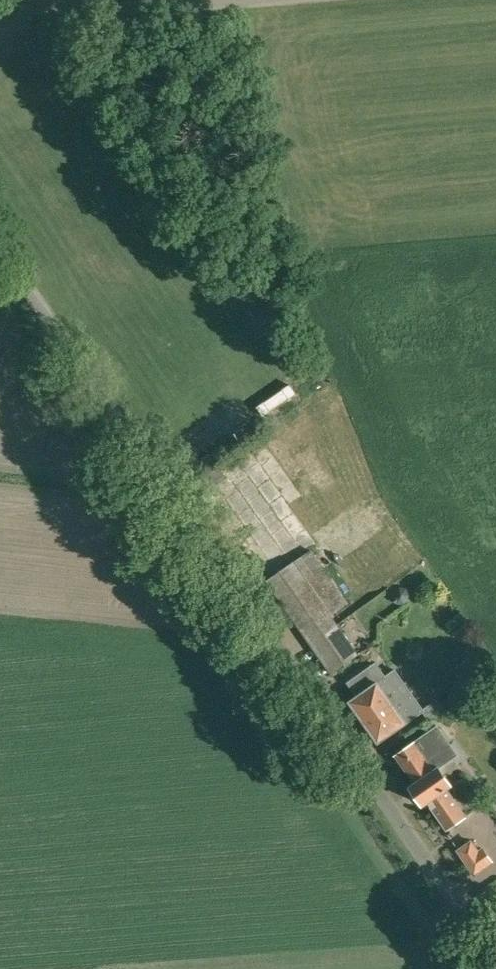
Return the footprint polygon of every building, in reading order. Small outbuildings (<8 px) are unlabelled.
[(199,496),(227,477),(219,465),(191,484),(199,496)] [(283,528),(297,542),(327,512),(313,498),(283,528)] [(352,643),(332,615),(348,603),(311,550),(267,581),(330,672),(366,648),(359,638),(352,643)] [(407,588),(400,587),(394,592),(393,599),(398,604),(405,605),(410,601),(411,594),(407,588)] [(386,675),(376,661),(347,682),(357,697),(351,701),(379,741),(405,723),(422,710),(428,719),(444,707),(437,698),(424,708),(396,668),(386,675)] [(423,805),(428,801),(447,828),(466,815),(447,788),(452,785),(439,766),(443,763),(425,735),(396,755),(416,782),(410,786),(423,805)] [(479,850),(472,839),(457,850),(475,875),(494,861),(484,846),(479,850)]
